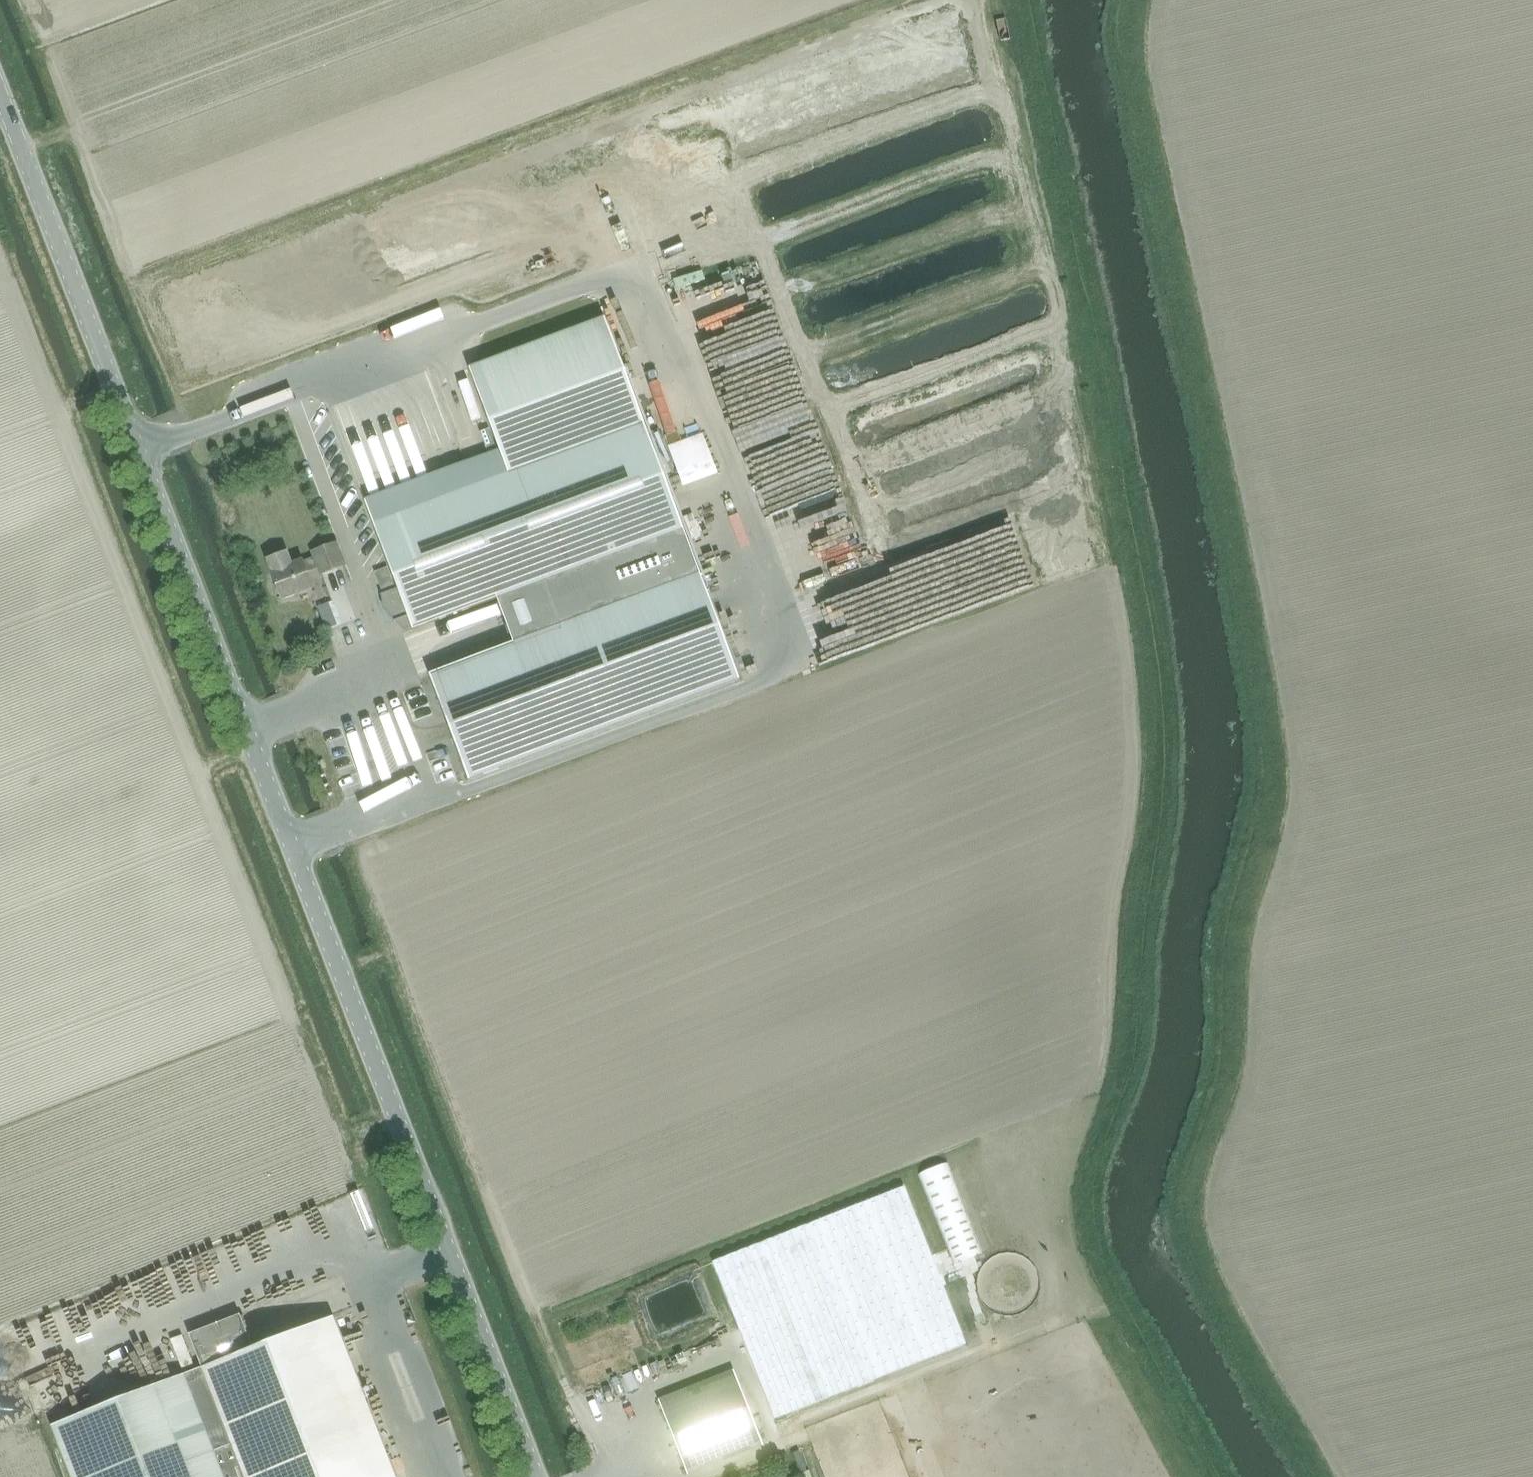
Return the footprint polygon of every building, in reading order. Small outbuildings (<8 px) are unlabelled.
[(499,450),(364,501),(397,588),(380,595),(381,595),(383,607),(394,620),(394,621),(408,617),(413,630),(497,599),(513,643),(429,675),(468,780),(739,679),(605,319),(469,369),(499,450)] [(346,565),(337,542),(311,552),(313,557),(303,561),(303,560),(291,565),(287,552),(268,560),(273,572),(272,572),(282,599),(313,587),(308,572),(317,569),(320,575),(346,565)] [(809,1224),(712,1262),(774,1419),(870,1381),(966,1344),(905,1186),(809,1224)] [(332,1318),(253,1349),(240,1316),(189,1336),(201,1369),(52,1427),(71,1476),(238,1476),(236,1470),(240,1468),(243,1476),(394,1476),(332,1318)] [(189,1363),(177,1333),(166,1338),(178,1368),(189,1363)] [(687,1475),(763,1446),(734,1372),(658,1402),(687,1475)]
